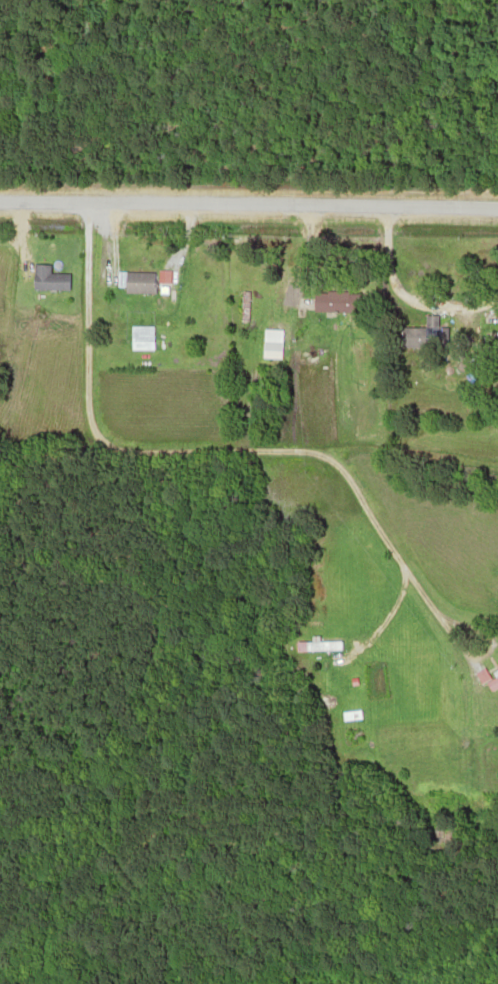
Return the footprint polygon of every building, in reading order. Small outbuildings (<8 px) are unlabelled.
[(34,271),(68,273),(67,290),(32,288),(34,271)] [(123,272),(153,271),(153,292),(123,292),(123,272)] [(239,290),(247,291),(245,321),(237,321),(239,290)] [(314,290),(358,293),(357,312),(313,310),(314,290)] [(400,327),(444,327),(444,346),(400,346),(400,327)] [(128,341),(151,341),(151,351),(128,351),(128,341)] [(261,341),(279,342),(279,357),(261,357),(261,341)] [(171,359),(181,359),(181,367),(171,367),(171,359)] [(293,642),(339,640),(340,652),(293,655),(293,642)] [(485,682),(497,675),(497,687),(490,691),(485,682)] [(342,711),(351,710),(352,722),(343,722),(342,711)]
